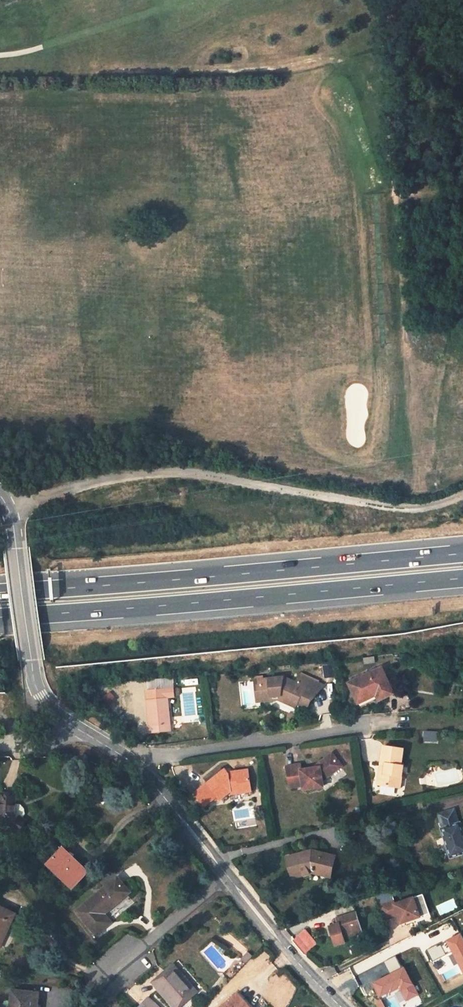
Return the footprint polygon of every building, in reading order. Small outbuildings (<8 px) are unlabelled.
[(394,693),(381,668),(348,684),(356,700),(374,692),(375,695),(378,701),(394,693)] [(279,695),(285,698),(283,700),(295,706),(296,704),(305,708),(309,701),(310,701),(322,686),(300,675),(295,683),(282,677),(257,680),(259,702),(269,700),(269,697),(279,695)] [(170,725),(167,699),(175,698),(173,688),(147,692),(148,701),(151,725),(151,727),(151,733),(170,730),(170,725)] [(374,692),(356,700),(358,704),(375,695),(374,692)] [(383,746),(381,764),(386,764),(385,774),(379,773),(378,786),(402,789),(405,766),(402,765),(404,749),(383,746)] [(319,767),(301,770),(300,764),(287,766),(289,787),(303,785),(303,789),(316,787),(316,781),(321,780),(324,780),(341,766),(331,754),(319,763),(319,767)] [(231,790),(240,789),(241,793),(251,791),(248,770),(227,773),(225,770),(201,789),(211,801),(217,796),(220,799),(231,790)] [(211,801),(201,789),(196,793),(205,805),(211,801)] [(2,794),(0,821),(19,832),(24,822),(14,815),(15,795),(2,794)] [(443,830),(451,857),(462,853),(462,832),(461,824),(459,825),(454,811),(440,815),(444,829),(443,830)] [(87,873),(63,849),(48,864),(72,888),(87,873)] [(312,850),(288,857),(293,877),(312,872),(330,876),(335,856),(312,850)] [(128,894),(116,879),(77,912),(96,935),(110,923),(103,914),(128,894)] [(394,902),(379,906),(384,920),(398,916),(400,924),(420,918),(417,908),(414,899),(395,905),(394,902)] [(0,907),(0,938),(4,927),(8,929),(14,914),(0,907)] [(362,932),(356,913),(337,918),(339,924),(330,926),(336,945),(345,942),(344,938),(362,932)] [(317,943),(306,930),(293,941),(304,954),(317,943)] [(432,960),(426,947),(394,963),(407,989),(420,982),(414,970),(432,960)] [(247,963),(254,956),(250,952),(243,959),(247,963)] [(258,968),(251,961),(242,972),(249,978),(258,968)] [(178,973),(172,967),(162,976),(168,983),(178,973)] [(195,992),(178,973),(168,983),(162,976),(153,984),(174,1006),(177,1006),(195,992)] [(37,1004),(38,993),(13,991),(11,1006),(37,1006),(37,1004)] [(237,994),(222,1006),(248,1006),(237,994)] [(147,998),(139,1006),(157,1006),(147,998)]
